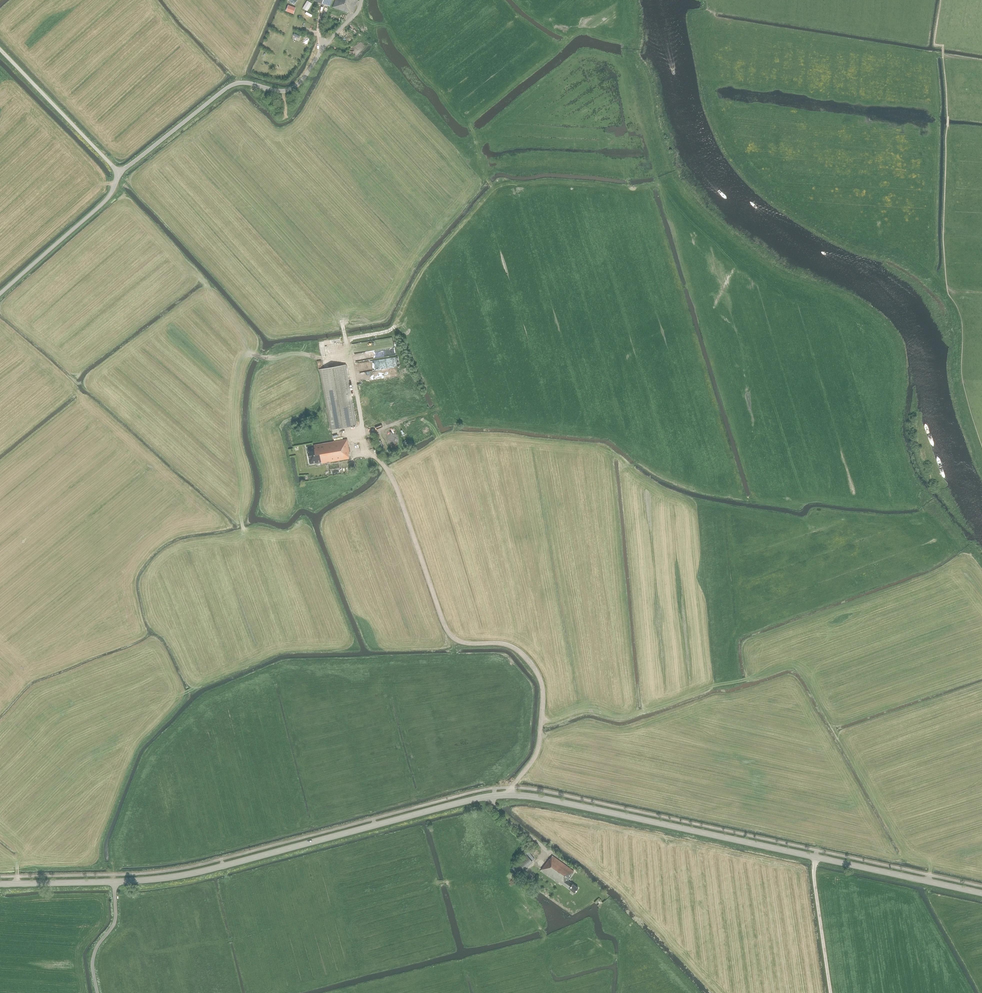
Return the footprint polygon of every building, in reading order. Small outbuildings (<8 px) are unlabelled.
[(333,7),(348,13),(348,12),(353,13),(358,0),(335,0),(333,7)] [(312,4),(307,1),(304,7),(308,10),(312,4)] [(382,359),(382,369),(398,368),(397,358),(382,359)] [(330,430),(357,425),(346,365),(320,370),(330,430)] [(349,458),(348,453),(349,453),(347,439),(307,446),(307,447),(308,453),(307,453),(308,458),(309,458),(310,464),(321,462),(321,463),(349,458)] [(532,861),(535,859),(528,851),(526,854),(527,855),(532,861)] [(574,871),(552,856),(550,859),(549,859),(541,871),(559,883),(560,882),(575,893),(578,888),(568,880),(572,875),(571,875),(574,871)]
